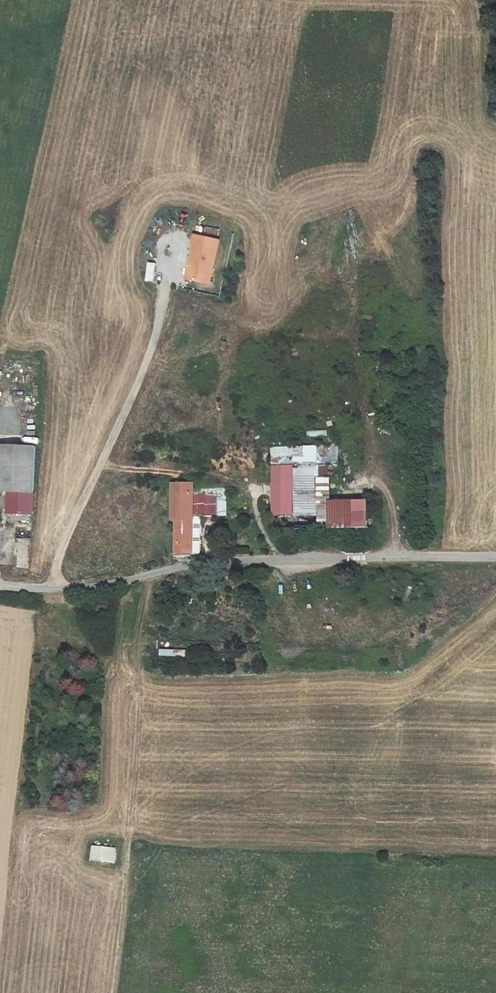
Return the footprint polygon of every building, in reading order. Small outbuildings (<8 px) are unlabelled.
[(322,235),(314,253),(322,257),(330,239),(322,235)] [(193,238),(191,247),(193,247),(186,282),(208,286),(217,243),(193,238)] [(141,265),(140,271),(156,273),(157,267),(141,265)] [(369,528),(369,503),(332,503),(331,477),(341,477),(343,446),(274,443),(274,529),(369,528)] [(0,472),(0,492),(8,493),(7,514),(33,515),(36,448),(1,446),(0,472)] [(408,450),(396,451),(397,458),(409,457),(408,450)] [(194,490),(194,495),(194,518),(201,518),(227,517),(226,488),(194,490)] [(178,521),(177,558),(193,557),(194,518),(194,495),(175,495),(174,521),(178,521)] [(159,656),(185,657),(186,649),(159,648),(159,656)] [(90,846),(89,862),(115,862),(115,847),(90,846)]
